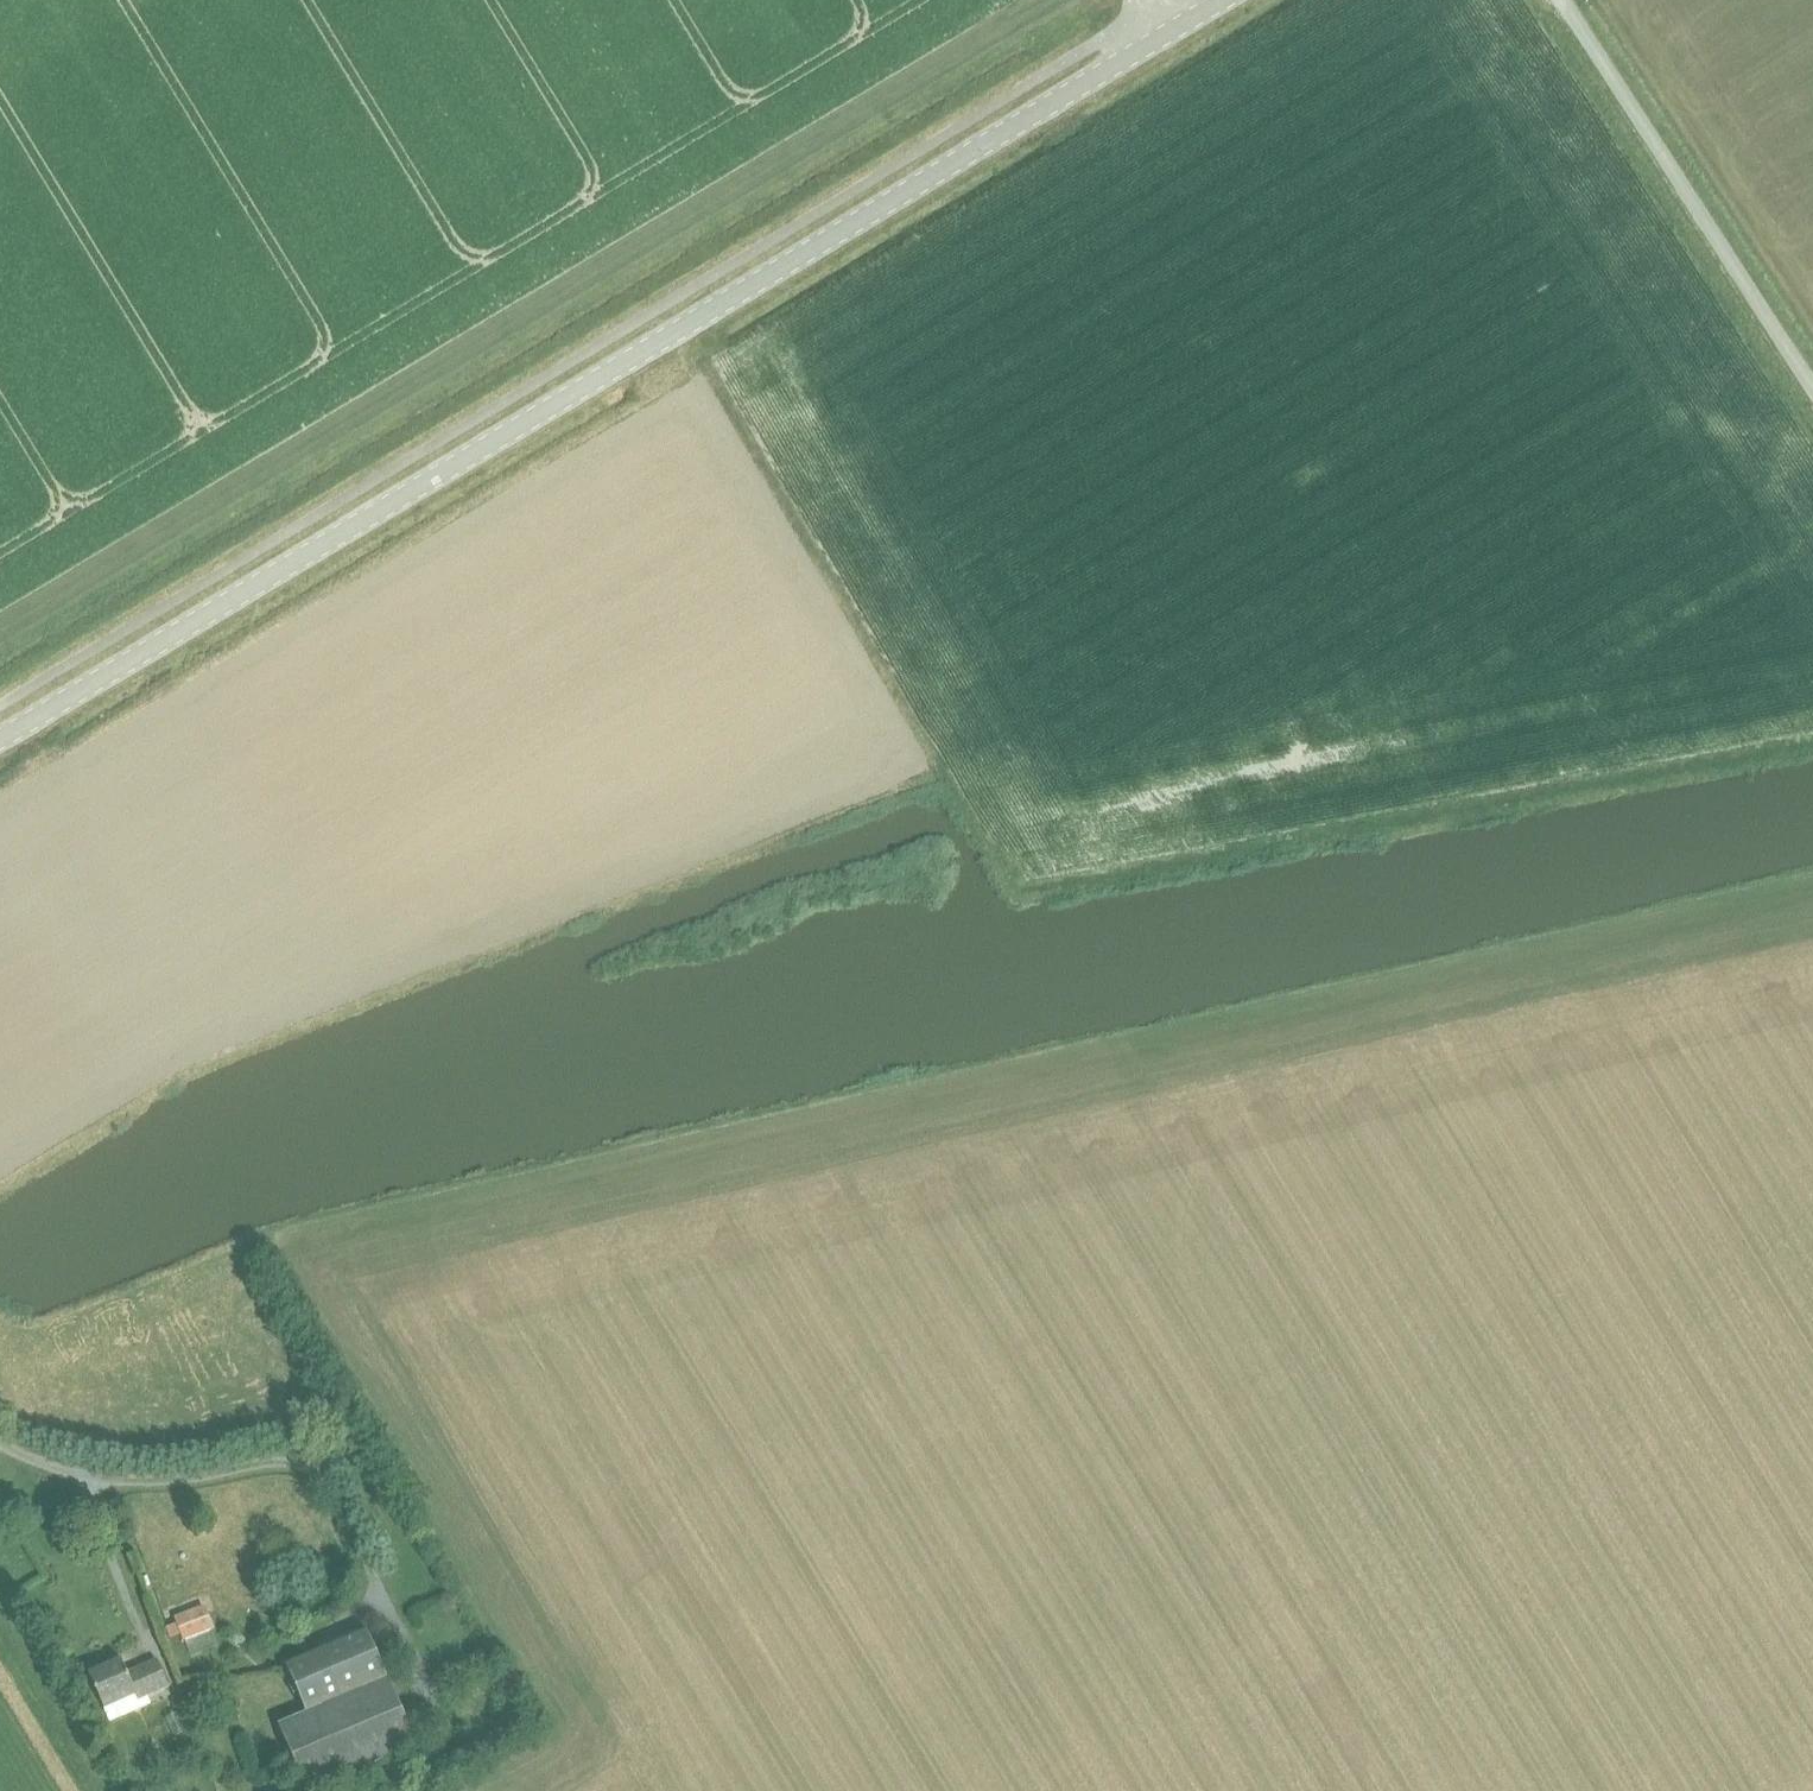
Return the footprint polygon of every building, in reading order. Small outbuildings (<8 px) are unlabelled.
[(176,1621),(185,1645),(215,1633),(206,1610),(176,1621)] [(365,1633),(286,1668),(307,1715),(386,1680),(365,1633)] [(138,1705),(169,1691),(158,1664),(127,1678),(121,1665),(89,1679),(104,1714),(136,1700),(138,1705)] [(386,1680),(307,1715),(277,1727),(305,1790),(313,1790),(415,1746),(386,1680)] [(177,1713),(165,1719),(174,1738),(187,1733),(177,1713)]
